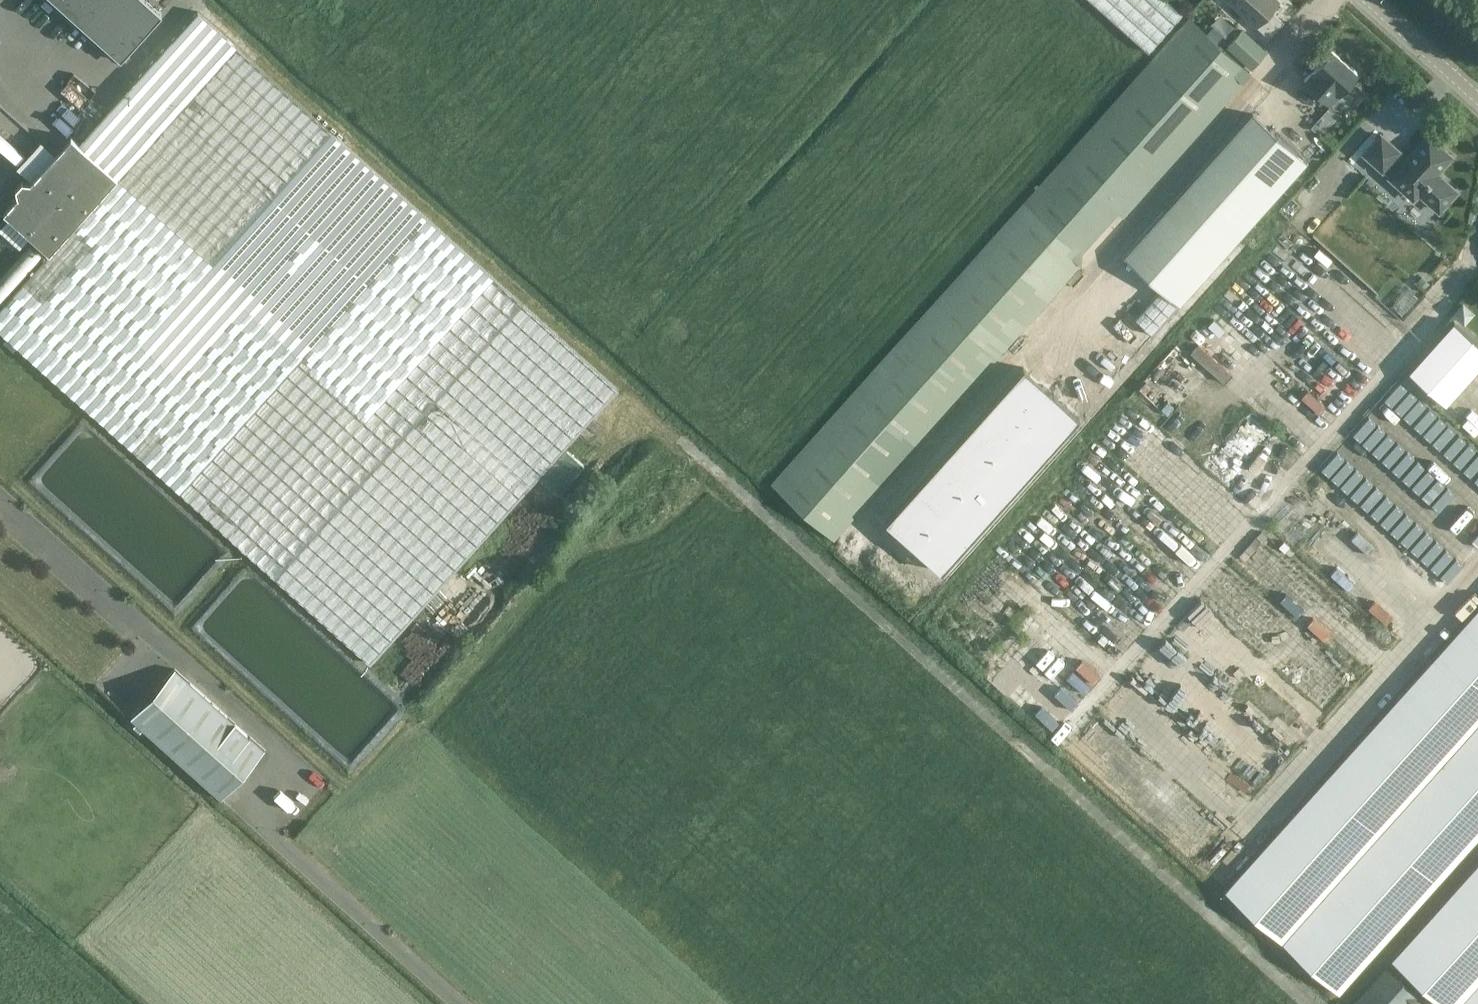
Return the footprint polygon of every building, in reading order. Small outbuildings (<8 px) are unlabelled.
[(91,31),(121,59),(162,13),(147,0),(56,0),(91,31)] [(1170,0),(1092,0),(1149,50),(1183,12),(1170,0)] [(1255,24),(1276,0),(1227,0),(1255,24)] [(0,307),(0,330),(372,662),(619,386),(198,11),(80,142),(72,135),(3,211),(49,252),(0,307)] [(1188,18),(1061,160),(1025,200),(771,484),(833,539),(1088,256),(1082,250),(1118,212),(1123,216),(1251,74),(1188,18)] [(1251,70),(1267,51),(1242,29),(1225,47),(1251,70)] [(1303,80),(1316,91),(1328,102),(1337,92),(1355,72),(1330,49),(1303,80)] [(1339,94),(1354,106),(1367,89),(1352,77),(1339,94)] [(1242,106),(1115,249),(1178,306),(1306,163),(1242,106)] [(1379,134),(1362,154),(1415,200),(1419,195),(1437,211),(1447,199),(1427,181),(1450,156),(1427,135),(1403,162),(1395,155),(1398,151),(1379,134)] [(1409,370),(1445,403),(1477,366),(1477,344),(1453,321),(1409,370)] [(1079,416),(1023,366),(885,521),(940,571),(1079,416)] [(567,446),(541,475),(559,491),(585,462),(567,446)] [(1225,890),(1338,992),(1477,836),(1477,608),(1225,890)] [(175,668),(128,720),(220,800),(265,749),(175,668)] [(1391,960),(1440,1003),(1477,1003),(1477,863),(1391,960)] [(1417,994),(1386,966),(1352,1003),(1408,1003),(1417,994)]
